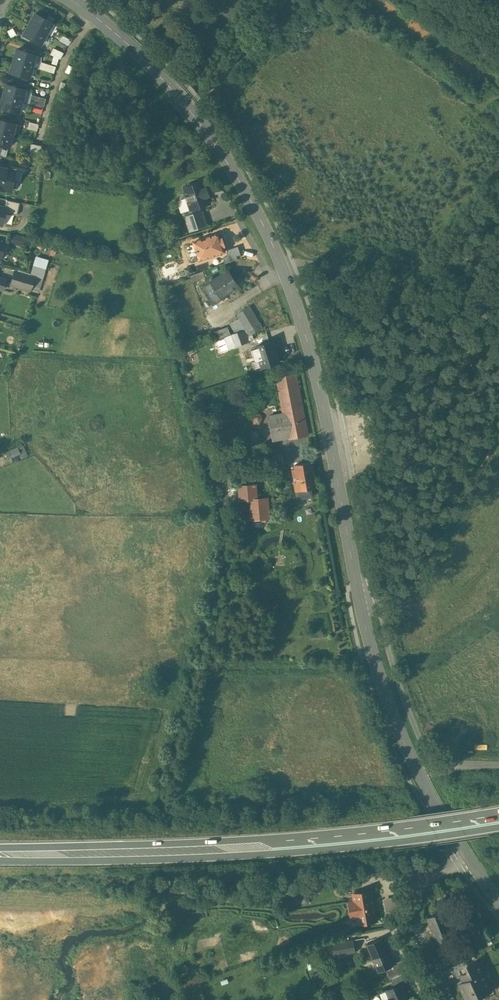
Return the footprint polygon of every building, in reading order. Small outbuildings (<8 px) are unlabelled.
[(34,13),(28,24),(45,33),(51,22),(34,13)] [(45,33),(28,24),(23,34),(40,43),(45,33)] [(16,49),(13,60),(31,66),(35,54),(16,49)] [(31,66),(13,60),(9,72),(28,77),(31,66)] [(5,84),(2,95),(21,100),(24,89),(5,84)] [(2,95),(0,104),(0,107),(18,112),(21,100),(2,95)] [(0,120),(0,132),(11,135),(14,123),(0,120)] [(0,132),(0,145),(8,147),(11,135),(0,132)] [(37,156),(40,145),(31,142),(28,154),(37,156)] [(10,160),(8,167),(14,168),(14,170),(22,172),(24,163),(10,160)] [(0,166),(0,188),(10,190),(14,170),(14,168),(8,167),(5,166),(5,167),(0,166)] [(201,182),(185,187),(184,187),(184,188),(191,208),(191,209),(192,208),(208,203),(209,203),(209,201),(203,182),(202,181),(201,181),(201,182)] [(6,199),(4,207),(3,212),(16,214),(19,202),(6,199)] [(201,211),(186,216),(190,229),(205,225),(206,224),(206,223),(202,212),(202,211),(201,211)] [(220,238),(219,233),(193,241),(199,258),(199,259),(225,251),(223,246),(225,246),(222,237),(220,238)] [(11,243),(22,243),(23,234),(11,234),(11,243)] [(241,254),(238,246),(227,249),(226,256),(223,257),(225,263),(237,258),(236,255),(241,254)] [(36,254),(31,272),(44,276),(49,258),(36,254)] [(212,275),(200,284),(208,297),(217,291),(221,296),(238,285),(228,270),(214,279),(212,275)] [(33,277),(14,271),(10,284),(29,290),(33,277)] [(262,327),(249,306),(236,314),(239,318),(230,323),(235,333),(245,329),(248,335),(247,336),(247,337),(262,327)] [(245,329),(235,333),(231,335),(235,346),(249,341),(247,337),(247,336),(248,335),(245,329)] [(273,341),(256,346),(262,367),(279,361),(273,341)] [(295,373),(277,377),(284,413),(288,438),(289,439),(307,435),(295,373)] [(288,438),(284,413),(268,416),(273,440),(288,438)] [(10,460),(28,457),(25,445),(8,449),(10,460)] [(282,453),(272,455),(277,482),(287,480),(284,465),(284,464),(282,453)] [(312,461),(294,465),(295,469),(292,469),(293,474),(296,473),(297,481),(294,481),(296,490),(311,488),(313,488),(311,476),(314,475),(312,461)] [(255,485),(239,486),(240,500),(250,499),(251,515),(246,516),(246,520),(268,518),(266,498),(256,499),(255,485)] [(311,488),(296,490),(297,499),(312,496),(311,488)] [(362,892),(353,893),(354,901),(349,901),(352,917),(357,916),(358,923),(376,920),(375,913),(374,905),(373,896),(372,897),(371,890),(362,892)] [(446,892),(441,893),(445,907),(450,906),(446,892)] [(443,911),(427,917),(437,944),(453,937),(443,911)] [(393,965),(381,938),(366,944),(378,971),(393,965)] [(353,940),(332,943),(334,955),(355,952),(353,940)] [(465,960),(452,966),(457,978),(460,977),(463,975),(463,974),(467,972),(465,967),(465,966),(467,965),(465,960)] [(467,965),(465,967),(467,972),(463,974),(463,975),(466,981),(474,977),(481,991),(489,987),(477,961),(467,965)] [(183,978),(186,986),(206,978),(203,970),(183,978)] [(466,981),(463,975),(460,977),(463,982),(459,984),(466,999),(471,999),(483,995),(481,991),(474,977),(466,981)] [(386,990),(390,999),(387,999),(408,999),(406,996),(401,984),(386,990)]
